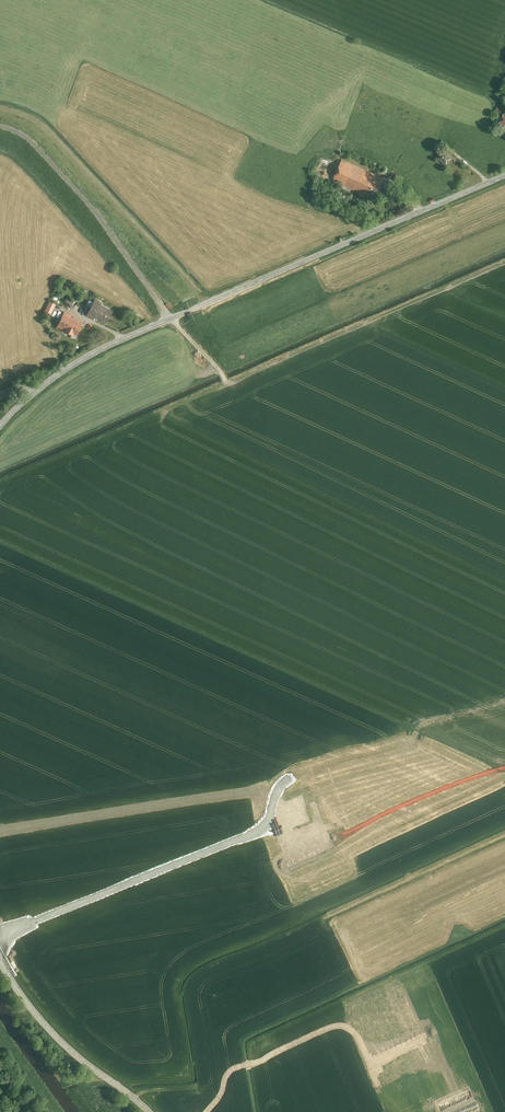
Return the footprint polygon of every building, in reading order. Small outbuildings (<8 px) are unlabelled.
[(437,159),(446,167),(452,159),(443,151),(437,159)] [(382,179),(339,159),(330,178),(374,198),(382,179)] [(94,298),(90,306),(111,316),(114,310),(101,304),(102,302),(94,298)] [(69,299),(66,302),(71,308),(74,305),(69,299)] [(56,305),(50,302),(45,312),(51,315),(56,305)] [(111,316),(90,306),(87,313),(95,317),(96,315),(108,321),(111,316)] [(62,311),(55,327),(63,330),(64,328),(77,334),(82,323),(70,317),(71,315),(62,311)]
